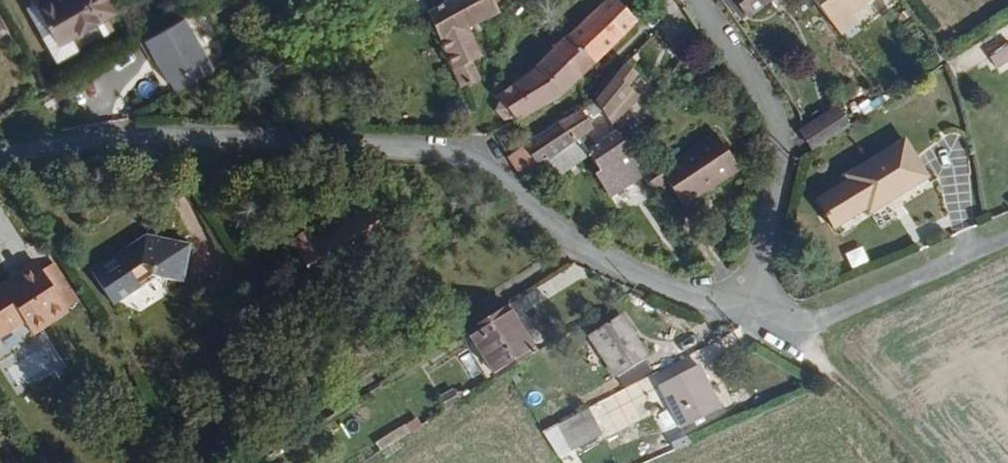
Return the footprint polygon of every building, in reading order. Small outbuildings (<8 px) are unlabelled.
[(102,0),(81,0),(79,1),(81,4),(41,27),(61,61),(118,29),(102,0)] [(431,15),(465,88),(483,81),(475,62),(485,59),(472,29),(502,15),(501,14),(503,14),(497,2),(501,0),(454,0),(431,15)] [(638,23),(619,0),(612,0),(558,50),(500,98),(504,102),(498,110),(506,122),(516,117),(520,122),(562,99),(638,23)] [(772,0),(731,0),(734,5),(737,6),(741,2),(751,16),(772,0)] [(892,0),(815,0),(844,37),(892,0)] [(751,16),(741,2),(737,6),(747,19),(751,16)] [(145,38),(175,91),(216,68),(186,15),(145,38)] [(0,27),(0,58),(13,50),(0,27)] [(1007,62),(1007,45),(990,58),(997,69),(1007,62)] [(617,131),(651,84),(641,77),(650,66),(638,56),(599,104),(617,131)] [(815,151),(848,128),(837,112),(804,134),(815,151)] [(647,175),(645,173),(620,135),(614,140),(590,152),(586,145),(580,149),(578,145),(582,141),(597,133),(585,114),(564,123),(538,140),(511,156),(525,180),(545,166),(555,185),(588,163),(599,178),(597,181),(609,199),(647,175)] [(659,163),(645,173),(647,175),(659,194),(673,185),(686,207),(743,170),(720,134),(664,170),(659,163)] [(866,215),(894,198),(896,201),(926,181),(903,145),(847,181),(849,185),(818,205),(836,232),(865,213),(866,215)] [(317,275),(357,250),(361,256),(378,246),(354,211),(306,242),(300,233),(278,247),(284,256),(282,257),(305,293),(322,282),(317,275)] [(178,290),(188,252),(146,239),(89,275),(113,310),(152,285),(178,290)] [(322,282),(361,256),(357,250),(317,275),(322,282)] [(33,267),(12,281),(10,278),(0,285),(0,337),(23,322),(30,334),(63,312),(33,267)] [(531,363),(501,313),(462,335),(491,385),(531,363)] [(638,365),(614,321),(583,338),(609,384),(638,365)] [(681,434),(720,415),(699,372),(660,390),(681,434)] [(585,448),(571,418),(545,431),(560,462),(585,448)]
